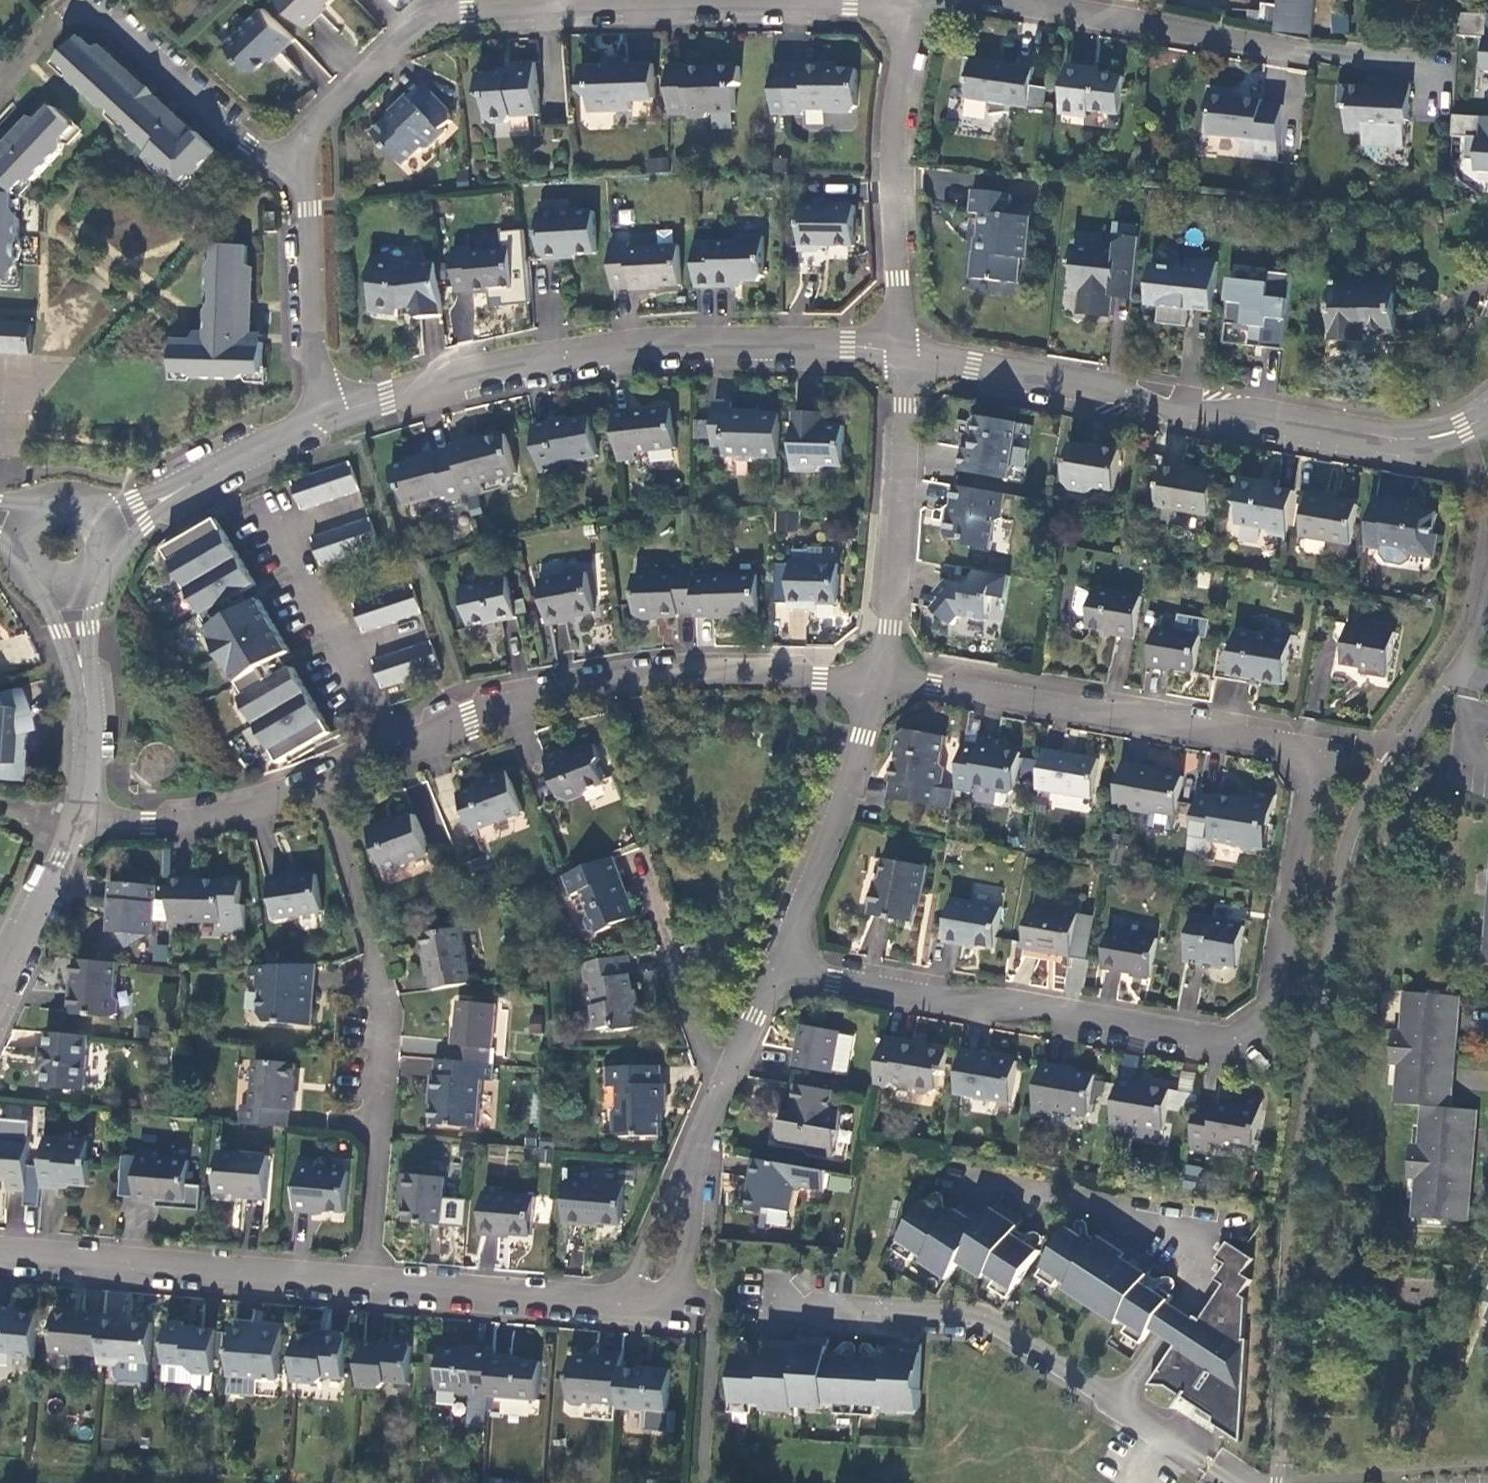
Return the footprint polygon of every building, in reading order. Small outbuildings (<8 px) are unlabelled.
[(309,28),(323,13),(321,11),(333,0),(283,0),(309,28)] [(1308,39),(1311,0),(1276,0),(1273,35),(1308,39)] [(281,56),(297,39),(267,9),(229,46),(252,70),(260,70),(279,53),(281,56)] [(1461,13),(1460,36),(1487,38),(1487,14),(1461,13)] [(1332,33),(1347,33),(1347,15),(1332,15),(1332,33)] [(144,95),(95,50),(82,38),(63,58),(62,60),(75,73),(78,79),(107,105),(114,107),(139,130),(141,139),(156,153),(154,156),(172,174),(173,173),(173,174),(175,172),(186,182),(193,176),(199,175),(221,153),(200,133),(191,142),(179,130),(180,129),(150,101),(144,95)] [(144,95),(151,88),(150,87),(105,47),(95,50),(144,95)] [(73,75),(75,73),(62,60),(63,58),(60,55),(52,64),(69,79),(73,75)] [(1032,88),(1035,70),(1030,69),(1010,66),(1008,73),(994,71),(993,64),(967,60),(963,85),(969,87),(968,102),(990,105),(991,118),(1009,115),(1011,108),(1047,114),(1050,91),(1032,88)] [(608,66),(584,68),(585,93),(591,93),(593,114),(634,111),(633,101),(657,99),(656,65),(630,66),(630,61),(608,61),(608,66)] [(542,115),(537,63),(519,64),(519,73),(482,76),(484,96),(488,101),(491,121),(496,124),(512,124),(515,117),(542,115)] [(775,114),(790,114),(805,114),(809,110),(828,110),(829,112),(852,112),(859,105),(859,68),(828,69),(828,63),(806,63),(806,64),(775,64),(775,114)] [(690,66),(671,68),(673,115),(691,115),(692,118),(708,117),(713,112),(737,113),(737,91),(742,82),(742,65),(690,69),(690,66)] [(1125,79),(1087,75),(1087,69),(1068,67),(1063,115),(1083,118),(1084,112),(1121,116),(1125,79)] [(1371,78),(1370,87),(1390,88),(1390,79),(1371,78)] [(1411,120),(1413,80),(1390,79),(1390,88),(1370,87),(1341,86),(1340,104),(1350,105),(1349,130),(1366,130),(1367,145),(1405,147),(1407,120),(1411,120)] [(401,112),(376,135),(406,166),(424,150),(431,150),(448,134),(445,130),(454,122),(453,113),(428,86),(414,98),(412,95),(398,109),(401,112)] [(157,93),(151,88),(144,95),(150,101),(157,93)] [(1279,154),(1284,105),(1264,103),(1264,101),(1240,98),(1235,92),(1212,91),(1208,112),(1211,118),(1210,135),(1236,138),(1240,143),(1259,145),(1258,152),(1279,154)] [(157,93),(150,101),(180,129),(179,130),(191,142),(200,133),(157,93)] [(0,284),(13,285),(14,272),(21,260),(23,215),(19,207),(19,189),(23,190),(34,179),(40,179),(71,147),(70,140),(79,129),(53,106),(0,164),(0,286),(0,284)] [(1454,115),(1452,136),(1467,137),(1466,159),(1478,159),(1477,172),(1487,172),(1487,117),(1454,115)] [(645,158),(646,172),(669,171),(668,157),(645,158)] [(1028,262),(1034,212),(1010,211),(1011,200),(1008,197),(975,193),(974,215),(986,217),(983,256),(975,255),(973,282),(1018,286),(1022,261),(1028,262)] [(856,208),(801,207),(802,253),(822,253),(827,249),(856,248),(856,208)] [(597,256),(594,213),(539,218),(542,256),(548,261),(565,260),(565,258),(597,256)] [(249,329),(266,330),(267,301),(260,300),(256,298),(256,284),(259,280),(256,275),(258,231),(256,231),(255,245),(248,245),(249,329)] [(734,243),(697,246),(698,289),(737,289),(737,284),(760,283),(765,277),(763,237),(739,238),(734,243)] [(1121,285),(1139,286),(1143,239),(1123,237),(1122,246),(1107,245),(1100,249),(1075,247),(1073,269),(1076,272),(1075,286),(1083,297),(1082,316),(1115,318),(1117,298),(1114,298),(1114,292),(1120,287),(1121,285)] [(632,244),(612,247),(615,292),(632,291),(633,293),(654,292),(654,290),(682,288),(679,247),(632,250),(632,244)] [(215,262),(214,262),(210,276),(210,290),(215,290),(214,305),(210,315),(209,329),(249,329),(248,245),(224,245),(216,245),(215,262)] [(516,290),(512,251),(472,255),(472,248),(455,251),(458,295),(475,294),(476,296),(494,294),(494,292),(516,290)] [(420,320),(446,316),(439,264),(410,273),(410,265),(375,260),(372,278),(376,287),(373,312),(400,316),(402,312),(413,312),(414,317),(420,320)] [(1192,310),(1215,313),(1218,283),(1220,264),(1190,261),(1189,269),(1156,266),(1153,304),(1166,305),(1164,322),(1191,325),(1192,310)] [(1233,281),(1228,326),(1254,329),(1266,330),(1264,349),(1285,351),(1293,276),(1271,274),(1270,284),(1233,281)] [(1137,300),(1139,286),(1121,285),(1120,287),(1114,292),(1114,298),(1117,298),(1137,300)] [(1397,287),(1333,288),(1333,341),(1366,340),(1366,334),(1398,333),(1397,287)] [(33,354),(34,324),(0,322),(0,353),(33,354)] [(1266,330),(1254,329),(1253,348),(1264,349),(1266,330)] [(266,336),(177,335),(176,365),(176,367),(196,368),(200,370),(208,373),(235,373),(239,372),(246,368),(266,368),(266,336)] [(757,459),(780,460),(781,416),(752,416),(752,413),(733,412),(734,404),(715,404),(714,425),(714,438),(714,449),(725,450),(725,459),(736,460),(738,464),(753,464),(757,459)] [(634,411),(617,414),(623,462),(640,461),(639,455),(679,450),(674,410),(634,414),(634,411)] [(846,467),(846,427),(828,427),(817,427),(818,415),(795,414),(795,473),(820,474),(826,467),(846,467)] [(829,415),(818,415),(817,427),(828,427),(829,415)] [(557,422),(535,426),(544,472),(566,468),(565,464),(602,456),(594,418),(557,424),(557,422)] [(1010,482),(1019,426),(980,419),(973,423),(972,436),(976,441),(974,452),(964,451),(960,475),(1010,482)] [(714,425),(700,424),(700,438),(714,438),(714,425)] [(473,441),(456,446),(456,448),(467,489),(519,474),(508,434),(473,444),(473,441)] [(453,502),(470,497),(467,489),(456,448),(422,457),(422,459),(395,467),(398,481),(404,486),(409,505),(450,495),(453,502)] [(1115,493),(1122,453),(1105,450),(1104,453),(1073,448),(1067,485),(1073,492),(1091,495),(1099,490),(1115,493)] [(351,462),(294,484),(303,511),(361,489),(351,462)] [(1157,509),(1211,519),(1218,473),(1198,470),(1197,475),(1165,469),(1157,509)] [(1274,537),(1289,540),(1296,493),(1265,485),(1265,482),(1243,477),(1238,501),(1243,508),(1240,525),(1267,530),(1274,537)] [(1005,520),(1008,496),(958,487),(956,507),(959,508),(958,516),(952,523),(951,537),(956,543),(968,543),(975,549),(994,552),(998,526),(1005,520)] [(1354,543),(1360,505),(1329,500),(1329,497),(1312,493),(1304,536),(1354,543)] [(1370,542),(1385,544),(1409,548),(1414,553),(1439,558),(1444,535),(1437,533),(1440,512),(1412,507),(1414,500),(1392,497),(1392,500),(1378,497),(1370,542)] [(776,512),(774,528),(796,530),(797,514),(776,512)] [(323,566),(381,545),(371,518),(313,540),(323,566)] [(266,668),(292,654),(262,602),(265,600),(238,613),(230,600),(257,585),(219,520),(207,526),(206,523),(199,527),(200,530),(167,549),(214,629),(209,632),(247,697),(244,699),(283,764),(335,734),(296,669),(273,682),(266,668)] [(681,616),(698,614),(696,578),(695,566),(679,567),(679,576),(637,578),(639,617),(641,622),(663,620),(663,619),(680,620),(681,616)] [(841,567),(794,566),(792,611),(810,611),(810,607),(840,607),(841,567)] [(1009,602),(1013,577),(977,572),(977,580),(970,588),(967,585),(950,583),(940,596),(946,602),(939,613),(958,630),(966,621),(991,625),(995,600),(1009,602)] [(977,572),(967,585),(970,588),(977,580),(977,572)] [(761,574),(696,578),(698,614),(698,619),(713,619),(714,623),(736,621),(736,618),(761,618),(761,574)] [(597,614),(588,575),(543,583),(551,627),(570,624),(569,619),(597,614)] [(518,619),(509,577),(487,582),(487,584),(464,589),(472,626),(500,621),(501,622),(518,619)] [(366,633),(422,613),(413,586),(356,606),(366,633)] [(1116,639),(1137,642),(1144,600),(1080,589),(1076,611),(1082,619),(1092,621),(1090,631),(1117,635),(1116,639)] [(1397,636),(1352,627),(1346,667),(1364,670),(1363,674),(1390,679),(1397,636)] [(1197,673),(1202,638),(1157,631),(1151,668),(1171,671),(1172,669),(1197,673)] [(1291,688),(1298,640),(1268,634),(1268,639),(1240,634),(1232,678),(1291,688)] [(384,689),(416,679),(442,670),(433,642),(375,662),(384,689)] [(15,685),(0,689),(0,728),(18,728),(15,685)] [(18,728),(0,728),(0,744),(19,744),(18,728)] [(888,800),(954,811),(957,792),(942,789),(945,770),(940,763),(944,738),(907,732),(899,738),(897,754),(900,759),(896,781),(892,780),(888,800)] [(980,748),(965,745),(957,792),(974,794),(976,785),(994,789),(999,794),(1009,796),(1014,792),(1021,755),(998,751),(999,743),(981,740),(980,748)] [(21,776),(19,744),(0,744),(0,774),(21,776)] [(547,759),(562,799),(570,804),(589,796),(588,793),(607,786),(601,766),(603,762),(597,746),(566,757),(564,752),(547,759)] [(1099,761),(1046,753),(1039,792),(1093,801),(1099,761)] [(1157,772),(1124,766),(1116,811),(1154,817),(1154,814),(1178,818),(1185,779),(1157,774),(1157,772)] [(525,814),(508,772),(487,781),(486,786),(462,795),(475,833),(525,814)] [(1221,799),(1199,795),(1190,852),(1211,855),(1214,842),(1243,848),(1244,851),(1255,853),(1257,851),(1263,852),(1268,831),(1272,826),(1277,799),(1253,795),(1251,805),(1239,803),(1239,800),(1221,797),(1221,799)] [(432,855),(416,816),(389,826),(389,823),(373,830),(387,869),(395,873),(406,869),(406,865),(432,855)] [(624,878),(616,858),(568,876),(575,898),(585,894),(593,917),(589,923),(594,933),(601,936),(618,931),(617,928),(640,920),(632,901),(629,902),(621,879),(624,878)] [(929,870),(887,863),(884,876),(879,881),(873,917),(917,924),(922,894),(925,895),(929,870)] [(325,912),(319,876),(291,880),(291,877),(272,879),(278,919),(325,912)] [(632,901),(624,878),(621,879),(629,902),(632,901)] [(190,879),(172,879),(171,932),(190,932),(190,922),(224,923),(224,932),(247,932),(247,906),(242,906),(242,882),(240,879),(227,879),(224,882),(190,882),(190,879)] [(153,937),(157,886),(112,883),(110,900),(113,901),(111,935),(153,937)] [(1002,909),(953,901),(947,941),(995,948),(1002,909)] [(1081,915),(1035,908),(1027,950),(1046,954),(1047,950),(1074,955),(1081,915)] [(1194,916),(1187,963),(1204,967),(1205,961),(1216,963),(1217,968),(1228,970),(1233,966),(1240,967),(1247,928),(1220,923),(1221,920),(1194,916)] [(433,976),(435,990),(473,984),(464,927),(425,934),(429,958),(426,959),(429,976),(433,976)] [(1158,942),(1112,934),(1106,969),(1133,974),(1133,978),(1151,981),(1158,942)] [(635,978),(632,958),(587,965),(591,986),(595,985),(600,1010),(597,1010),(601,1032),(618,1029),(623,1033),(644,1029),(638,993),(636,994),(633,978),(635,978)] [(115,997),(118,964),(76,961),(72,1016),(114,1020),(119,1015),(121,1000),(115,997)] [(316,999),(318,965),(269,967),(262,967),(262,978),(261,987),(264,994),(263,1006),(262,1006),(261,1015),(264,1015),(270,1023),(313,1027),(315,1007),(310,1007),(311,999),(316,999)] [(251,977),(262,978),(262,967),(251,967),(251,977)] [(1102,970),(1099,998),(1115,999),(1118,972),(1102,970)] [(1406,992),(1404,1031),(1394,1031),(1392,1066),(1401,1067),(1399,1105),(1423,1106),(1420,1145),(1412,1144),(1409,1180),(1418,1181),(1416,1220),(1469,1223),(1477,1111),(1452,1109),(1460,997),(1406,992)] [(456,1029),(454,1062),(490,1065),(491,1050),(493,1050),(496,1005),(461,1002),(458,1029),(456,1029)] [(840,1034),(840,1031),(805,1026),(798,1067),(834,1073),(834,1071),(848,1073),(854,1036),(840,1034)] [(82,1092),(88,1038),(47,1035),(46,1051),(40,1052),(39,1071),(44,1072),(43,1090),(82,1092)] [(915,1043),(886,1038),(877,1088),(889,1090),(896,1086),(913,1089),(918,1099),(929,1102),(937,1092),(940,1079),(945,1074),(948,1054),(920,1049),(915,1043)] [(982,1055),(965,1053),(957,1097),(1011,1107),(1017,1065),(982,1058),(982,1055)] [(245,1105),(243,1127),(288,1130),(289,1130),(291,1111),(296,1111),(298,1091),(294,1091),(296,1064),(260,1060),(256,1106),(245,1105)] [(492,1082),(494,1065),(490,1065),(454,1062),(439,1061),(438,1076),(434,1076),(432,1096),(435,1097),(433,1125),(478,1129),(482,1081),(492,1082)] [(1065,1068),(1043,1065),(1034,1118),(1055,1120),(1057,1111),(1090,1118),(1098,1077),(1064,1071),(1065,1068)] [(662,1068),(613,1069),(613,1089),(621,1089),(621,1107),(615,1112),(616,1134),(620,1139),(663,1137),(663,1105),(668,1105),(667,1086),(662,1086),(662,1068)] [(1178,1090),(1192,1091),(1193,1072),(1179,1071),(1178,1090)] [(1139,1082),(1122,1080),(1113,1130),(1130,1133),(1131,1127),(1166,1132),(1172,1091),(1139,1085),(1139,1082)] [(834,1110),(836,1093),(796,1086),(789,1125),(784,1124),(781,1143),(806,1148),(810,1154),(834,1158),(842,1111),(834,1110)] [(1216,1111),(1198,1108),(1191,1149),(1211,1152),(1213,1144),(1225,1146),(1230,1143),(1255,1146),(1262,1103),(1245,1100),(1243,1109),(1217,1105),(1216,1111)] [(89,1144),(47,1140),(43,1191),(58,1192),(59,1186),(90,1190),(92,1166),(87,1165),(89,1144)] [(30,1145),(0,1143),(0,1182),(9,1183),(9,1192),(26,1194),(30,1145)] [(186,1205),(190,1165),(157,1162),(158,1157),(141,1155),(138,1204),(153,1206),(153,1202),(186,1205)] [(271,1160),(222,1156),(218,1194),(247,1197),(247,1200),(266,1202),(271,1160)] [(826,1192),(828,1172),(756,1160),(752,1181),(757,1182),(753,1214),(771,1217),(772,1211),(792,1215),(797,1191),(801,1188),(826,1192)] [(300,1163),(297,1215),(313,1216),(313,1214),(346,1216),(350,1175),(317,1172),(317,1164),(300,1163)] [(827,1189),(849,1193),(852,1176),(830,1173),(827,1189)] [(442,1227),(446,1180),(404,1177),(403,1195),(408,1195),(405,1225),(442,1227)] [(626,1188),(570,1185),(567,1225),(592,1228),(594,1225),(624,1226),(626,1188)] [(534,1198),(486,1195),(484,1237),(501,1238),(502,1234),(531,1236),(534,1198)] [(1008,1298),(1039,1250),(1028,1242),(1025,1246),(1012,1237),(1023,1219),(997,1202),(984,1223),(970,1215),(974,1211),(961,1203),(951,1217),(926,1201),(895,1248),(911,1259),(915,1254),(923,1259),(922,1262),(948,1280),(961,1261),(985,1279),(987,1276),(994,1282),(991,1287),(1008,1298)] [(1156,1265),(1106,1231),(1094,1249),(1080,1240),(1083,1236),(1070,1227),(1039,1275),(1057,1288),(1060,1282),(1069,1287),(1067,1290),(1117,1323),(1119,1320),(1128,1326),(1124,1332),(1141,1343),(1150,1330),(1169,1302),(1173,1296),(1161,1288),(1158,1291),(1144,1283),(1156,1265)] [(842,1247),(843,1235),(833,1234),(831,1245),(842,1247)] [(1215,1425),(1238,1439),(1240,1417),(1244,1417),(1248,1340),(1245,1339),(1246,1297),(1242,1295),(1252,1279),(1243,1273),(1253,1258),(1228,1242),(1218,1258),(1225,1262),(1216,1279),(1220,1282),(1198,1317),(1196,1315),(1194,1318),(1176,1346),(1152,1384),(1167,1385),(1183,1398),(1187,1391),(1214,1414),(1213,1423),(1215,1425)] [(1164,1339),(1176,1346),(1194,1318),(1183,1311),(1169,1302),(1150,1330),(1164,1339)] [(36,1361),(39,1317),(12,1315),(8,1310),(0,1310),(0,1354),(10,1355),(15,1359),(36,1361)] [(53,1355),(102,1360),(105,1319),(85,1317),(82,1319),(57,1317),(53,1355)] [(122,1320),(105,1319),(102,1360),(101,1366),(118,1368),(124,1363),(151,1366),(154,1328),(122,1325),(122,1320)] [(176,1323),(169,1330),(166,1366),(185,1367),(196,1375),(214,1376),(219,1332),(192,1329),(183,1324),(176,1323)] [(254,1334),(234,1333),(230,1377),(278,1381),(284,1332),(255,1330),(254,1334)] [(313,1338),(298,1337),(294,1384),(316,1387),(324,1378),(344,1380),(347,1341),(342,1334),(318,1332),(313,1338)] [(919,1391),(922,1344),(891,1343),(889,1367),(874,1366),(875,1360),(845,1358),(845,1362),(829,1360),(831,1340),(799,1338),(799,1343),(769,1341),(767,1362),(750,1362),(751,1357),(736,1356),(732,1413),(753,1414),(754,1408),(762,1408),(763,1411),(793,1413),(794,1407),(826,1410),(826,1407),(836,1408),(836,1414),(876,1416),(877,1411),(887,1411),(887,1414),(903,1415),(904,1411),(919,1412),(921,1391),(919,1391)] [(394,1345),(363,1344),(360,1389),(379,1390),(387,1383),(409,1385),(413,1349),(408,1343),(398,1342),(394,1345)] [(473,1398),(490,1399),(490,1398),(493,1357),(493,1352),(475,1351),(475,1354),(443,1351),(440,1391),(458,1392),(458,1394),(473,1395),(473,1398)] [(588,1404),(619,1406),(622,1370),(624,1355),(606,1354),(606,1357),(596,1357),(595,1360),(573,1358),(569,1402),(575,1406),(584,1406),(588,1404)] [(510,1358),(493,1357),(490,1398),(538,1401),(541,1364),(510,1361),(510,1358)] [(652,1372),(622,1370),(619,1406),(619,1409),(667,1413),(671,1371),(652,1369),(652,1372)] [(1183,1398),(1213,1423),(1214,1414),(1187,1391),(1183,1398)] [(487,1434),(490,1399),(473,1398),(470,1432),(487,1434)]
